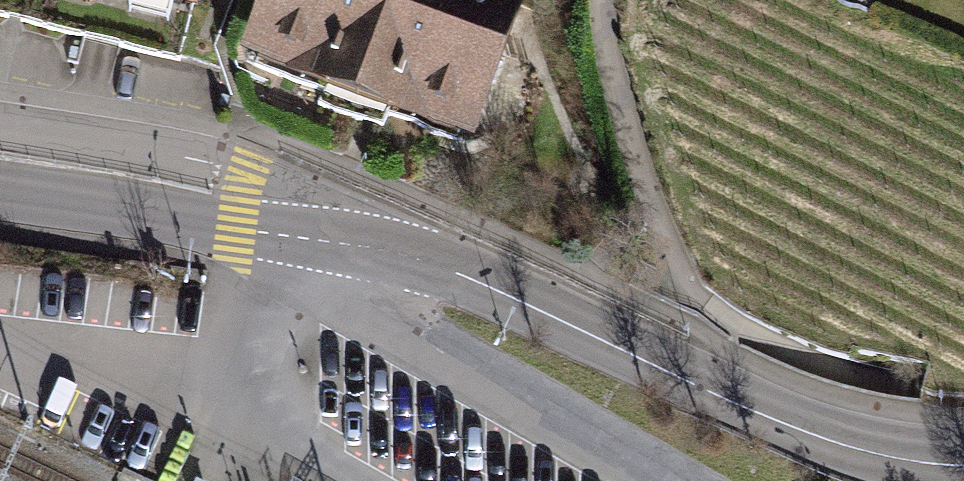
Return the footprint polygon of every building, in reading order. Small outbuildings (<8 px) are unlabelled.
[(198,34),(205,0),(78,0),(198,34)] [(531,0),(269,0),(247,71),(479,155),(531,0)]
